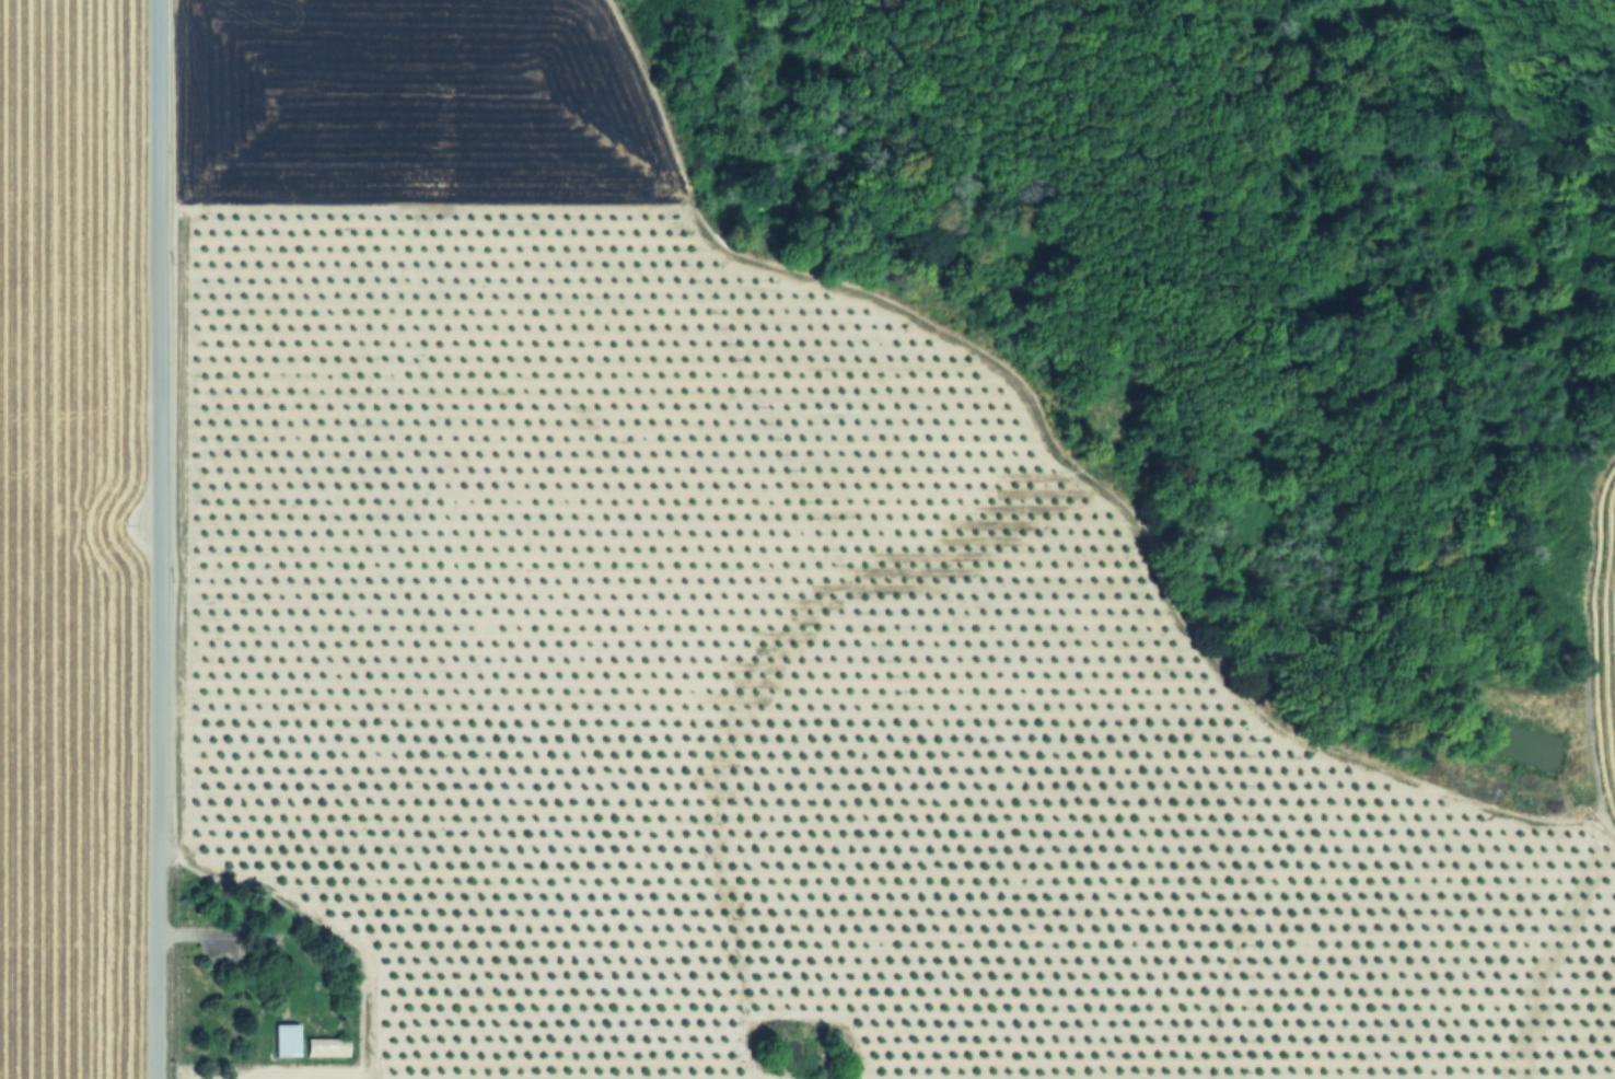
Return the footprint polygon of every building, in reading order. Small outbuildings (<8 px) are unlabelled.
[(307,1045),(307,1055),(346,1055),(346,1040),(317,1040),(317,1046),(307,1045)]
